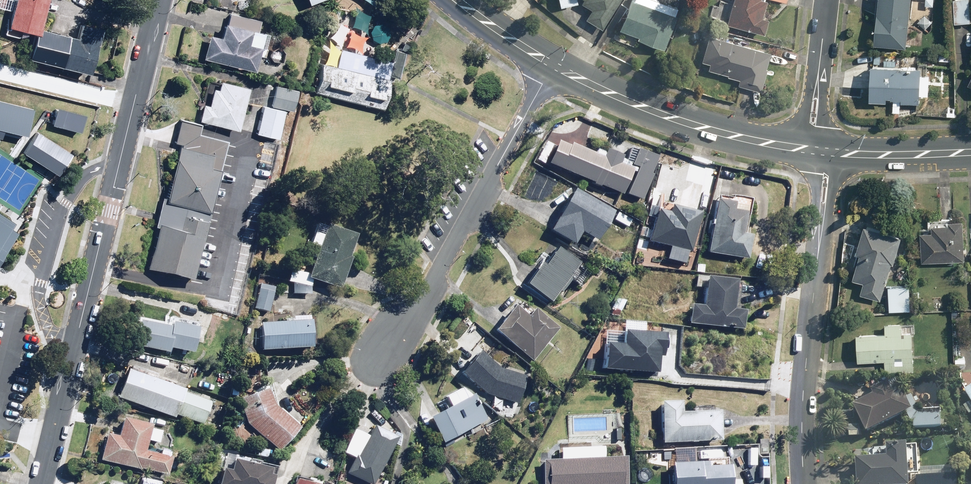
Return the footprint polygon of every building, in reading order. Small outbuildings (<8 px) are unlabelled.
[(10,24),(37,31),(30,57),(92,72),(104,25),(85,21),(82,35),(43,26),(49,0),(16,0),(10,24)] [(619,0),(581,0),(579,4),(591,11),(585,21),(601,30),(619,0)] [(629,0),(626,0),(615,31),(635,39),(635,40),(661,50),(674,17),(629,0)] [(725,26),(762,34),(765,20),(758,19),(762,2),(758,1),(758,0),(731,0),(725,26)] [(872,46),(904,49),(908,0),(876,0),(872,46)] [(968,0),(953,0),(954,24),(969,24),(968,0)] [(264,19),(231,11),(225,35),(210,32),(203,57),(256,70),(260,55),(266,56),(268,48),(262,46),(266,31),(261,30),(264,19)] [(933,22),(925,14),(915,23),(923,31),(933,22)] [(756,40),(754,50),(706,37),(700,62),(710,65),(707,73),(734,81),(733,85),(757,92),(767,54),(764,53),(767,43),(756,40)] [(323,64),(316,95),(385,111),(393,77),(401,78),(407,52),(396,50),(394,62),(342,50),(338,67),(323,64)] [(914,68),(866,66),(865,101),(883,102),(883,100),(892,100),(891,115),(898,115),(899,102),(918,103),(918,95),(926,95),(927,64),(914,64),(914,68)] [(240,128),(250,85),(210,76),(201,119),(240,128)] [(276,84),(272,106),(295,110),(299,88),(276,84)] [(17,92),(0,88),(0,135),(7,137),(17,92)] [(286,110),(262,105),(256,132),(281,137),(286,110)] [(87,113),(65,107),(62,119),(84,125),(87,113)] [(181,150),(179,150),(166,201),(162,200),(155,230),(158,230),(148,273),(192,284),(226,145),(198,138),(200,128),(180,123),(174,146),(181,148),(181,150)] [(77,160),(34,133),(18,159),(60,186),(77,160)] [(561,139),(551,162),(624,194),(635,168),(621,162),(625,153),(610,147),(606,155),(573,141),(572,144),(561,139)] [(583,230),(599,240),(617,210),(578,186),(551,231),(574,244),(583,230)] [(666,257),(684,261),(696,211),(665,204),(667,194),(656,192),(644,243),(668,249),(666,257)] [(713,202),(710,201),(703,256),(744,261),(747,236),(744,236),(749,197),(730,194),(730,198),(714,196),(713,202)] [(18,217),(0,206),(0,246),(18,217)] [(633,219),(620,211),(615,219),(628,227),(633,219)] [(920,263),(962,261),(960,218),(927,220),(927,227),(918,228),(920,263)] [(312,243),(321,247),(312,272),(289,272),(290,281),(293,281),(294,293),(310,293),(310,285),(315,285),(315,278),(342,287),(360,235),(320,221),(312,243)] [(878,301),(897,238),(860,226),(851,255),(858,258),(852,279),(862,282),(858,295),(878,301)] [(540,264),(527,283),(554,301),(561,291),(562,292),(570,280),(583,288),(593,273),(580,264),(582,261),(559,245),(551,256),(544,252),(536,262),(540,264)] [(692,303),(690,327),(738,331),(740,312),(727,311),(729,283),(700,280),(699,304),(692,303)] [(270,311),(277,285),(260,282),(254,307),(270,311)] [(619,317),(627,300),(617,296),(610,313),(619,317)] [(520,303),(497,328),(533,361),(562,329),(538,307),(532,314),(520,303)] [(169,324),(142,318),(136,344),(171,352),(173,346),(195,351),(202,323),(171,316),(169,324)] [(315,319),(262,321),(263,348),(316,346),(315,319)] [(885,371),(911,371),(911,324),(885,324),(885,335),(854,335),(854,361),(885,361),(885,371)] [(605,343),(604,368),(657,372),(658,358),(663,358),(665,332),(625,330),(624,344),(605,343)] [(482,348),(462,372),(491,396),(520,405),(530,372),(501,363),(482,348)] [(964,368),(964,354),(953,354),(953,369),(964,368)] [(213,402),(186,392),(187,389),(156,378),(158,373),(132,363),(120,396),(177,417),(177,415),(204,425),(213,402)] [(964,390),(961,392),(970,410),(970,371),(961,371),(960,383),(964,390)] [(862,436),(908,414),(893,383),(867,395),(869,400),(849,410),(856,426),(846,426),(847,438),(862,437),(862,436)] [(269,386),(240,398),(250,424),(280,452),(302,428),(276,403),(269,386)] [(490,420),(476,394),(432,417),(446,442),(490,420)] [(684,400),(663,401),(664,442),(723,441),(723,410),(685,411),(684,400)] [(939,429),(939,411),(912,411),(912,430),(939,429)] [(107,432),(101,459),(170,474),(174,456),(146,450),(148,441),(160,443),(163,430),(153,428),(154,424),(124,418),(121,435),(107,432)] [(372,483),(375,483),(399,436),(375,424),(370,435),(356,428),(344,452),(356,459),(349,473),(372,483)] [(623,427),(611,426),(610,441),(622,441),(623,427)] [(563,457),(545,457),(545,483),(630,483),(629,456),(606,456),(606,446),(563,446),(563,457)] [(917,446),(866,446),(866,462),(852,462),(852,483),(906,483),(906,477),(917,477),(917,446)] [(674,458),(674,483),(734,483),(733,465),(710,465),(710,460),(688,461),(688,457),(674,458)] [(219,483),(276,483),(278,475),(274,474),(275,467),(237,458),(234,469),(223,466),(219,483)] [(297,475),(295,483),(328,483),(297,475)]
